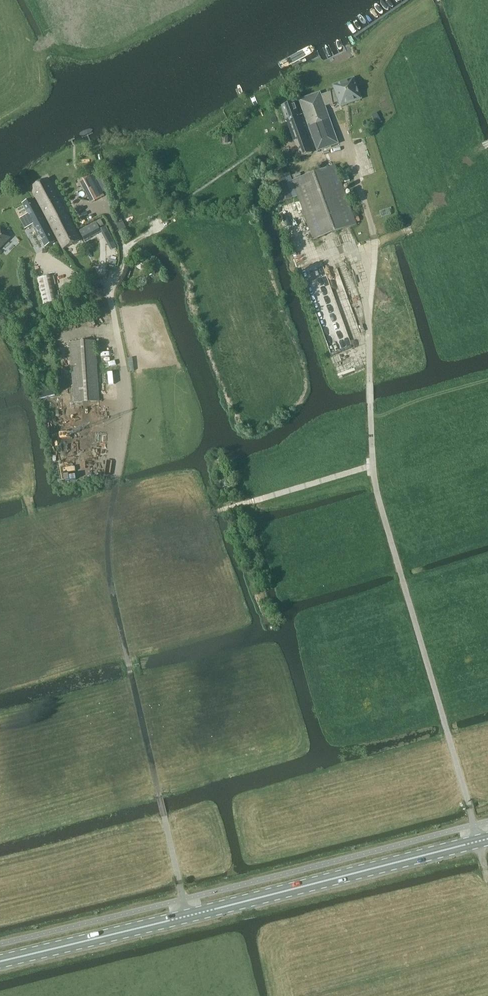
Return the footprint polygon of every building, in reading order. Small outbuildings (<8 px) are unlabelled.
[(321,96),(320,93),(299,101),(311,134),(317,151),(338,144),(332,127),(325,107),(340,102),(342,106),(361,99),(354,79),(334,86),(336,90),(321,96)] [(300,157),(312,153),(293,103),(282,107),(300,157)] [(314,240),(357,224),(356,222),(354,216),(335,166),(292,181),(298,197),(314,240)] [(105,196),(93,174),(80,181),(91,203),(105,196)] [(67,215),(48,179),(32,188),(50,224),(67,215)] [(46,247),(55,242),(33,199),(23,204),(29,215),(21,219),(26,228),(34,224),(46,247)] [(50,224),(63,248),(80,240),(67,215),(50,224)] [(99,228),(96,222),(79,230),(83,237),(99,228)] [(11,237),(1,227),(0,227),(0,248),(11,237)] [(106,227),(100,230),(108,245),(114,242),(106,227)] [(137,262),(136,263),(136,265),(137,266),(138,268),(138,269),(140,269),(141,270),(142,270),(144,270),(146,270),(147,269),(148,268),(149,267),(149,266),(149,264),(149,263),(149,262),(148,261),(147,259),(146,259),(145,258),(144,258),(142,258),(141,258),(140,258),(139,259),(138,260),(137,262)] [(43,305),(59,301),(53,275),(37,279),(43,305)] [(97,372),(95,342),(70,343),(72,373),(97,372)] [(43,352),(50,375),(58,373),(51,349),(43,352)] [(72,373),(74,402),(99,401),(97,372),(72,373)] [(53,389),(38,393),(39,399),(55,395),(53,389)]
